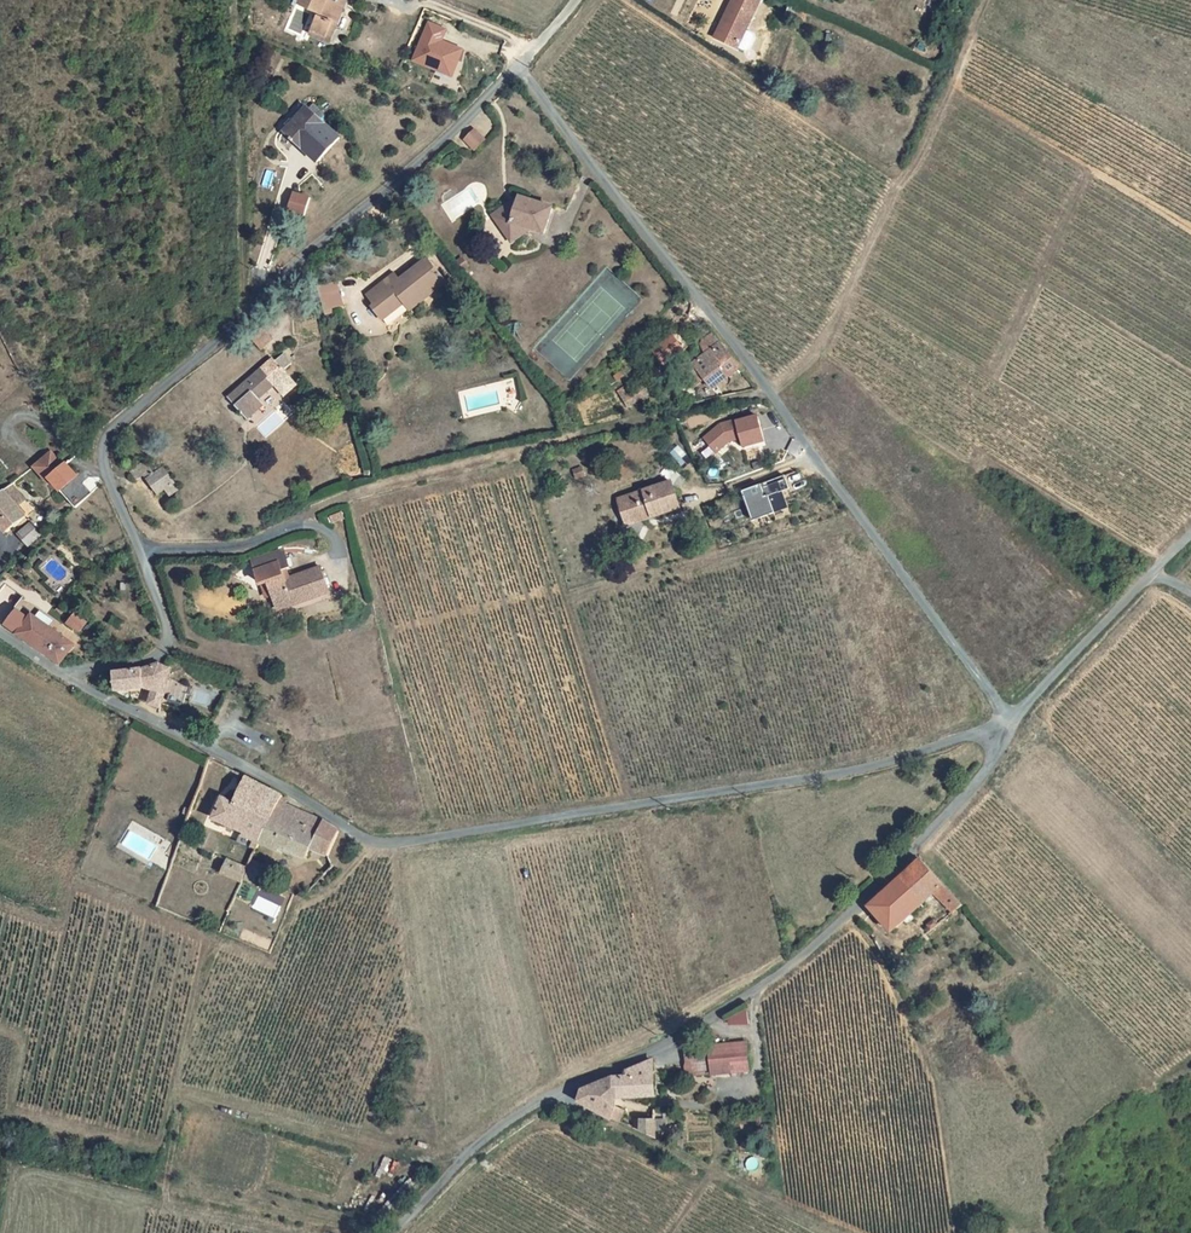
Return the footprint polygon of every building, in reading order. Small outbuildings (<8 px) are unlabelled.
[(286,1),(306,10),(295,32),(310,38),(317,21),(321,23),(331,0),(287,0),(286,1)] [(736,49),(740,48),(746,37),(745,32),(738,29),(750,1),(748,0),(722,0),(713,18),(716,20),(708,36),(736,49)] [(454,78),(466,48),(444,40),(449,28),(428,20),(411,61),(454,78)] [(294,106),(273,131),(308,160),(329,134),(294,106)] [(468,129),(456,139),(467,149),(477,140),(468,129)] [(308,215),(312,196),(293,192),(289,211),(308,215)] [(509,238),(512,242),(524,233),(536,238),(544,213),(512,203),(511,210),(505,209),(489,222),(505,242),(509,238)] [(402,300),(409,307),(422,297),(404,277),(392,287),(385,278),(358,299),(366,308),(363,311),(373,323),(392,308),(402,300)] [(326,312),(344,305),(334,280),(316,288),(326,312)] [(392,308),(399,315),(409,307),(402,300),(392,308)] [(673,332),(652,353),(667,367),(687,346),(673,332)] [(702,390),(729,368),(710,343),(682,364),(702,390)] [(233,413),(245,402),(262,385),(269,392),(282,379),(272,369),(278,362),(269,353),(262,359),(260,359),(219,398),(233,413)] [(253,410),(245,402),(233,413),(240,422),(253,410)] [(761,413),(737,419),(745,449),(768,443),(761,413)] [(705,430),(711,451),(742,442),(735,421),(705,430)] [(55,471),(45,460),(26,474),(38,489),(40,487),(67,518),(84,502),(58,471),(55,471)] [(155,493),(165,484),(156,472),(147,478),(138,465),(122,476),(128,485),(136,479),(149,497),(155,493)] [(744,490),(754,520),(792,507),(782,477),(744,490)] [(161,501),(170,493),(165,484),(155,493),(161,501)] [(634,516),(636,523),(670,512),(662,486),(639,494),(631,489),(627,498),(609,503),(616,522),(634,516)] [(0,495),(0,511),(3,514),(10,507),(0,495)] [(0,511),(0,538),(15,527),(3,514),(0,511)] [(616,522),(618,529),(636,523),(634,516),(616,522)] [(10,564),(32,545),(18,531),(0,547),(0,553),(10,564)] [(281,549),(250,559),(259,588),(264,586),(273,609),(291,602),(293,606),(325,596),(317,570),(281,583),(277,571),(287,568),(281,549)] [(27,614),(15,634),(61,659),(72,640),(27,614)] [(112,672),(112,692),(125,699),(126,689),(128,685),(148,686),(163,687),(170,665),(158,661),(152,666),(145,669),(131,671),(116,672),(112,672)] [(144,701),(157,706),(163,687),(148,686),(144,701)] [(269,807),(272,800),(236,782),(227,808),(219,805),(212,825),(229,831),(226,838),(246,845),(243,853),(251,856),(253,851),(269,807)] [(322,861),(331,836),(314,826),(269,807),(253,851),(274,859),(276,853),(298,861),(302,854),(322,861)] [(181,825),(185,816),(179,814),(175,824),(181,825)] [(949,913),(961,905),(920,859),(869,906),(891,932),(924,904),(927,909),(938,900),(949,913)] [(246,869),(243,878),(239,889),(251,893),(258,873),(246,869)] [(216,881),(239,889),(243,878),(220,870),(216,881)] [(254,908),(277,917),(284,897),(261,888),(254,908)] [(939,912),(929,919),(934,925),(944,917),(939,912)] [(727,1010),(727,1025),(749,1025),(749,1010),(727,1010)] [(748,1046),(710,1050),(713,1078),(751,1074),(748,1046)] [(688,1080),(713,1078),(710,1050),(686,1052),(688,1080)] [(654,1096),(655,1057),(589,1088),(584,1093),(581,1095),(581,1099),(583,1102),(585,1103),(613,1117),(620,1101),(654,1096)] [(620,1101),(613,1117),(642,1133),(642,1122),(620,1101)] [(642,1122),(642,1133),(657,1140),(658,1120),(642,1122)]
